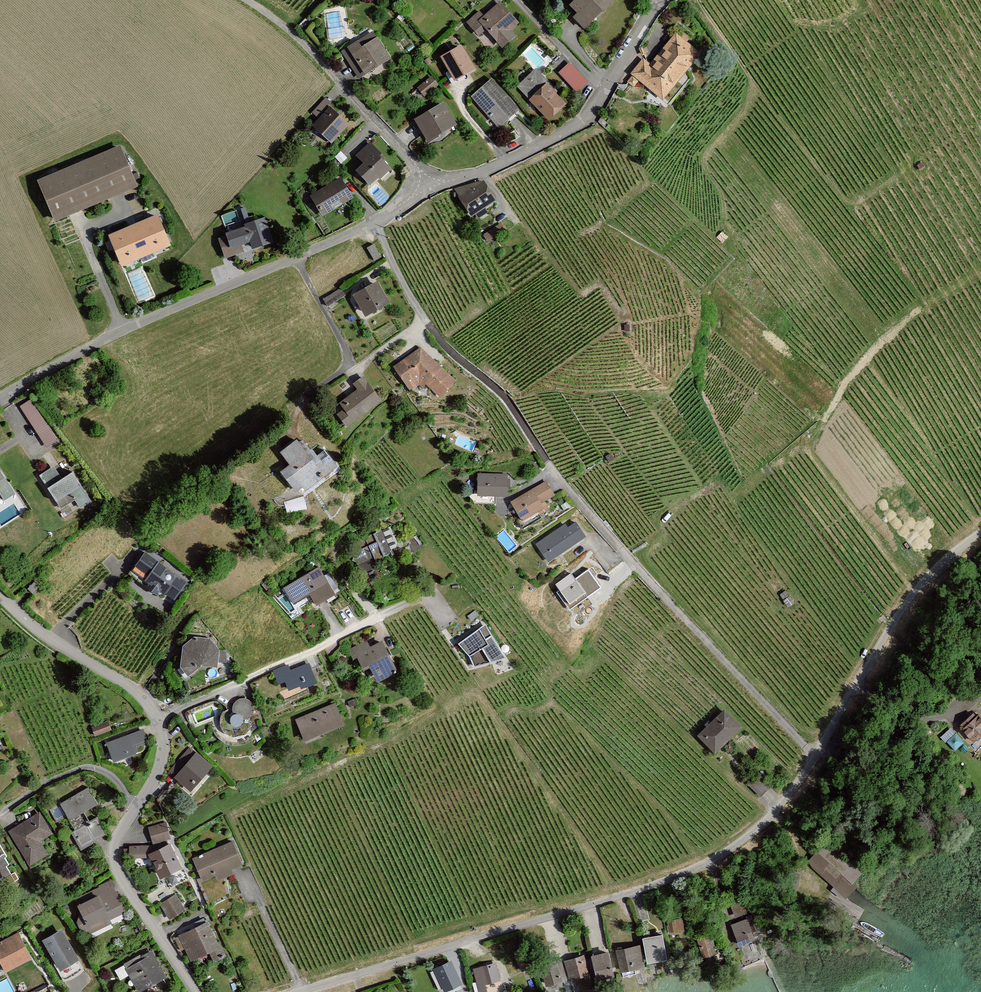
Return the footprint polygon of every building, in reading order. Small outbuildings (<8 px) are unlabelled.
[(480,8),(468,20),(489,42),(495,36),(507,48),(520,36),(514,30),(523,21),(503,0),(487,15),(480,8)] [(587,31),(615,3),(612,0),(576,0),(566,10),(587,31)] [(644,58),(629,76),(659,107),(700,56),(676,33),(650,65),(644,58)] [(358,44),(341,55),(359,81),(391,59),(377,38),(361,49),(358,44)] [(466,44),(445,54),(458,80),(479,70),(466,44)] [(558,75),(577,95),(588,85),(570,65),(558,75)] [(515,90),(547,123),(566,105),(555,93),(558,91),(537,69),(515,90)] [(426,95),(440,84),(433,74),(418,86),(426,95)] [(468,100),(495,130),(519,109),(492,79),(468,100)] [(331,105),(326,100),(313,113),(317,118),(331,105)] [(443,103),(414,120),(427,142),(456,126),(443,103)] [(348,125),(330,108),(314,126),(332,143),(348,125)] [(357,172),(369,187),(392,170),(370,142),(354,154),(364,166),(357,172)] [(120,144),(38,180),(57,222),(139,187),(120,144)] [(342,180),(311,197),(322,218),(354,201),(342,180)] [(484,180),(454,190),(474,224),(498,204),(484,180)] [(158,213),(109,234),(122,266),(172,245),(158,213)] [(240,226),(242,229),(220,237),(228,259),(273,242),(264,217),(240,226)] [(502,222),(484,235),(489,244),(506,232),(502,222)] [(376,243),(369,246),(376,259),(383,255),(376,243)] [(380,284),(355,298),(367,320),(392,306),(380,284)] [(325,298),(330,306),(346,294),(341,287),(325,298)] [(421,349),(391,373),(409,394),(423,384),(438,398),(455,382),(421,349)] [(380,402),(364,378),(354,386),(357,391),(341,404),(344,410),(339,414),(347,428),(380,402)] [(31,398),(20,405),(47,447),(58,440),(31,398)] [(303,437),(283,453),(290,465),(279,474),(299,504),(339,473),(329,456),(322,462),(303,437)] [(54,465),(39,474),(61,508),(75,500),(80,508),(92,500),(72,470),(62,477),(54,465)] [(5,500),(16,493),(0,468),(0,493),(5,500)] [(508,475),(477,475),(477,499),(508,499),(508,475)] [(510,505),(524,530),(552,514),(548,506),(557,501),(548,484),(510,505)] [(565,524),(535,543),(547,562),(587,538),(577,522),(567,528),(565,524)] [(381,529),(349,546),(365,574),(396,557),(381,529)] [(146,552),(132,574),(173,607),(187,583),(146,552)] [(319,567),(283,588),(293,605),(310,595),(316,606),(336,595),(319,567)] [(573,574),(555,588),(572,611),(602,589),(589,570),(577,579),(573,574)] [(485,624),(458,644),(469,657),(474,667),(508,660),(485,624)] [(194,638),(183,646),(182,668),(188,680),(202,669),(220,669),(221,649),(213,638),(194,638)] [(369,641),(354,649),(365,672),(373,668),(380,686),(399,675),(383,639),(370,646),(369,641)] [(288,664),(272,670),(278,685),(285,682),(289,691),(300,686),(301,690),(317,683),(309,663),(290,670),(288,664)] [(242,698),(238,699),(234,701),(233,705),(233,710),(230,710),(224,707),(218,712),(216,721),(217,728),(220,735),(226,742),(237,745),(248,742),(251,735),(251,728),(250,722),(253,719),(253,713),(251,704),(248,698),(242,698)] [(335,701),(297,718),(307,742),(346,725),(335,701)] [(725,713),(698,737),(714,756),(742,732),(725,713)] [(959,728),(975,748),(980,743),(980,714),(977,718),(975,715),(959,728)] [(112,741),(119,760),(143,752),(150,743),(150,735),(149,729),(112,741)] [(839,733),(831,743),(841,751),(849,741),(839,733)] [(957,734),(946,742),(954,752),(965,744),(957,734)] [(192,747),(169,773),(192,793),(215,768),(192,747)] [(760,776),(751,786),(763,797),(772,787),(760,776)] [(94,784),(63,803),(79,829),(75,831),(85,847),(110,831),(101,816),(94,820),(89,813),(105,803),(94,784)] [(11,830),(34,866),(54,853),(45,839),(58,832),(44,810),(11,830)] [(167,824),(149,829),(153,844),(171,839),(167,824)] [(7,879),(18,872),(10,858),(13,855),(4,840),(0,843),(0,867),(7,879)] [(855,881),(862,874),(827,842),(809,862),(847,898),(860,885),(855,881)] [(192,862),(203,887),(243,869),(231,844),(192,862)] [(172,846),(150,855),(161,882),(184,873),(172,846)] [(79,897),(94,924),(112,914),(115,919),(130,911),(113,879),(79,897)] [(178,897),(160,906),(168,922),(186,912),(178,897)] [(732,904),(737,916),(749,912),(745,900),(732,904)] [(685,916),(668,923),(671,938),(688,932),(685,916)] [(751,919),(732,926),(737,945),(756,937),(751,919)] [(209,921),(175,939),(188,964),(208,954),(213,965),(225,958),(209,921)] [(10,971),(37,957),(23,931),(0,944),(0,953),(10,971)] [(60,931),(43,941),(62,971),(79,961),(60,931)] [(712,934),(698,939),(705,962),(719,955),(712,934)] [(664,936),(643,941),(648,963),(669,959),(664,936)] [(642,948),(617,952),(620,975),(646,970),(642,948)] [(156,950),(127,966),(140,990),(169,975),(156,950)] [(611,952),(592,956),(597,979),(616,975),(611,952)] [(431,973),(437,991),(442,991),(446,990),(447,991),(453,991),(463,987),(453,962),(431,973)] [(472,969),(478,991),(505,991),(498,963),(472,969)] [(578,963),(546,969),(551,990),(582,984),(578,963)] [(0,981),(0,991),(15,991),(8,977),(0,981)]
